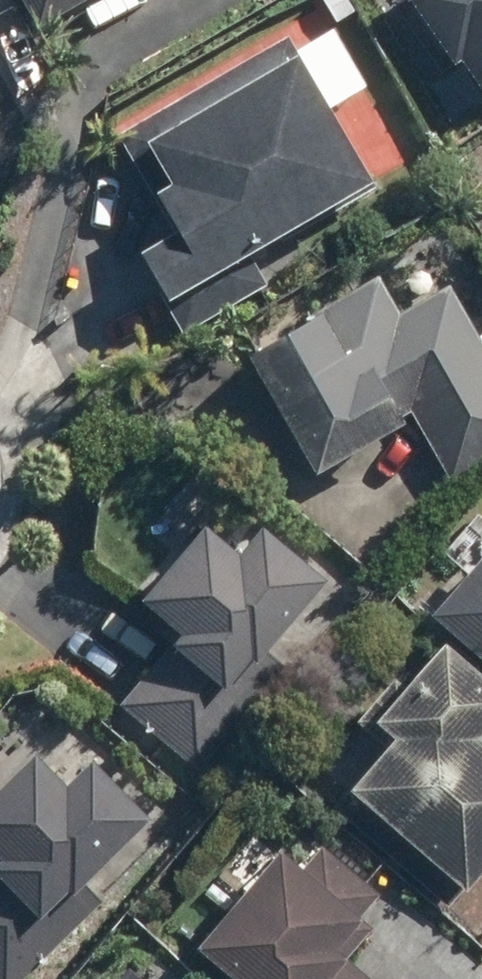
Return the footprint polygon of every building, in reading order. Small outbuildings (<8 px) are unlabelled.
[(42,27),(87,0),(26,0),(42,27)] [(445,60),(462,48),(481,77),(481,0),(402,0),(445,60)] [(139,252),(170,304),(377,183),(333,108),(370,86),(337,29),(300,51),(289,32),(117,132),(175,231),(139,252)] [(9,97),(0,82),(0,102),(9,97)] [(258,351),(251,356),(319,476),(361,452),(371,470),(414,446),(399,419),(411,412),(449,480),(481,461),(481,336),(454,287),(403,316),(380,276),(312,318),(303,304),(249,337),(258,351)] [(197,775),(286,669),(266,652),(326,580),(264,528),(241,555),(206,525),(143,600),(183,634),(119,710),(197,775)] [(434,610),(481,654),(481,558),(434,610)] [(354,788),(466,891),(481,873),(481,667),(449,637),(407,683),(399,675),(359,719),(391,747),(354,788)] [(45,709),(43,709),(39,710),(35,711),(31,713),(27,714),(23,716),(19,717),(16,719),(12,721),(9,723),(5,725),(2,728),(0,729),(0,858),(2,860),(0,862),(0,978),(28,978),(110,899),(89,878),(151,818),(45,709)] [(285,852),(202,949),(237,978),(376,978),(352,958),(376,930),(362,917),(382,895),(326,846),(305,870),(285,852)]
